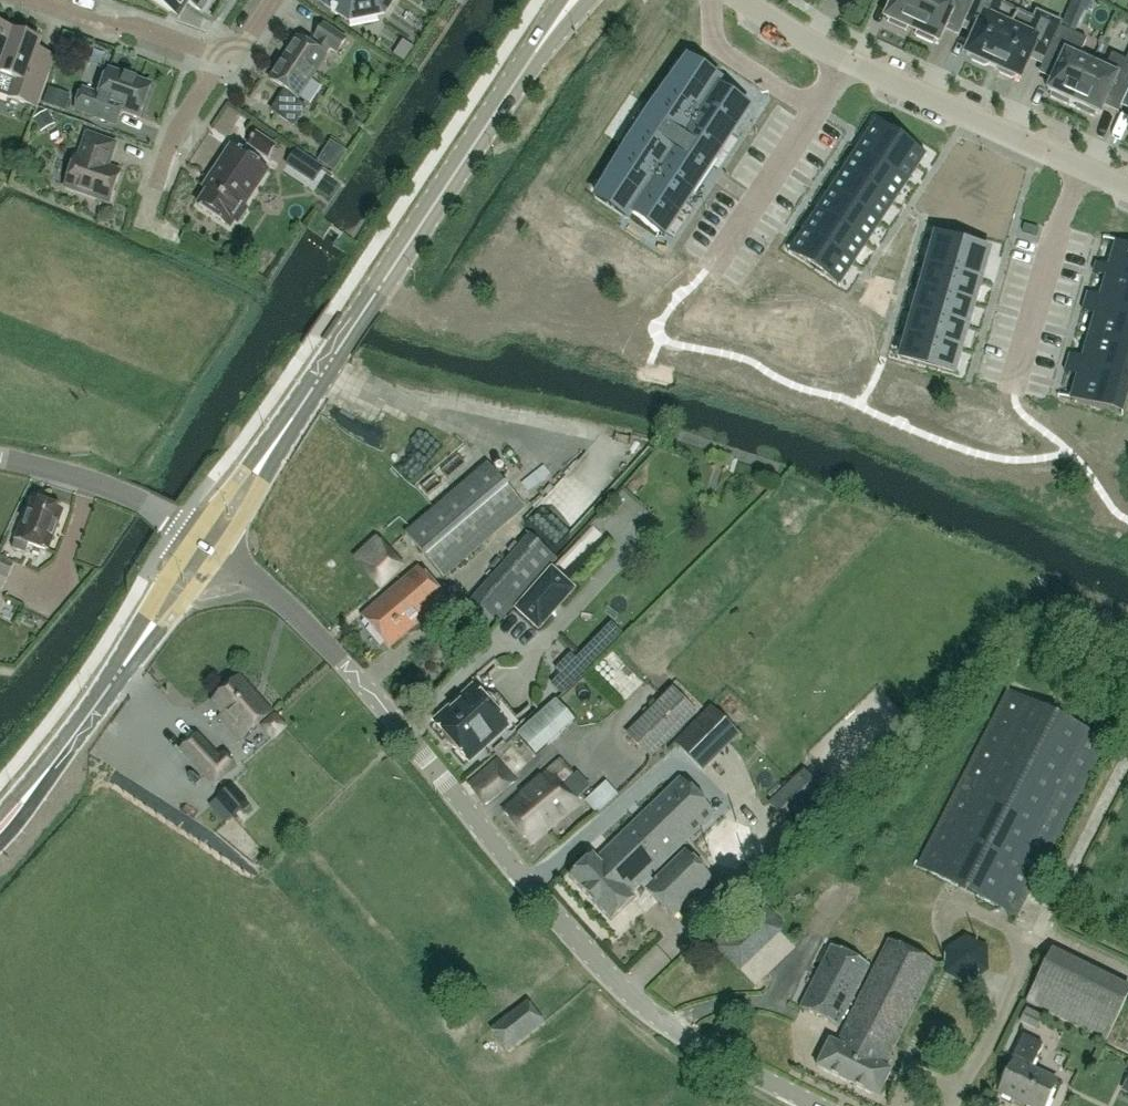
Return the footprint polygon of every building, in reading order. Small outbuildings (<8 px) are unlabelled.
[(168,12),(176,0),(151,0),(168,12)] [(184,2),(199,12),(207,0),(181,0),(184,2)] [(391,0),(322,0),(323,4),(347,20),(383,13),(391,0)] [(924,0),(891,0),(892,2),(884,18),(911,30),(924,0)] [(911,30),(937,42),(945,26),(949,24),(960,29),(961,26),(973,0),(924,0),(911,30)] [(961,26),(963,27),(966,20),(978,25),(965,54),(969,56),(970,60),(983,66),(987,65),(992,67),(1016,13),(1000,5),(1003,0),(973,0),(961,26)] [(1032,20),(1016,13),(992,67),(996,69),(998,73),(1010,78),(1014,77),(1019,79),(1032,50),(1044,55),(1040,62),(1042,63),(1058,27),(1060,24),(1036,13),(1032,20)] [(295,100),(296,99),(324,57),(323,56),(328,48),(336,53),(344,40),(322,25),(314,38),(319,41),(314,49),(296,38),(268,80),(283,90),(269,112),(293,128),(306,107),(295,100)] [(1058,27),(1042,63),(1040,66),(1051,71),(1053,76),(1046,91),(1050,93),(1048,97),(1066,105),(1068,101),(1072,103),(1090,64),(1082,60),(1079,53),(1085,39),(1058,27)] [(12,33),(0,29),(0,66),(12,33)] [(0,66),(0,94),(36,107),(54,57),(36,51),(39,43),(12,33),(0,66)] [(1090,64),(1072,103),(1076,105),(1075,109),(1092,117),(1094,113),(1098,115),(1106,100),(1110,98),(1121,103),(1122,100),(1127,87),(1127,62),(1110,54),(1103,70),(1090,64)] [(626,150),(595,197),(625,217),(629,211),(659,231),(664,234),(672,221),(691,193),(700,180),(713,160),(721,148),(746,110),(741,107),(711,87),(715,81),(685,61),(654,107),(654,108),(644,101),(639,109),(616,144),(626,150)] [(81,89),(74,110),(92,116),(116,124),(120,110),(138,117),(149,86),(107,71),(98,95),(81,89)] [(857,152),(880,168),(903,183),(921,156),(875,126),(857,152)] [(64,188),(107,204),(119,172),(106,168),(114,144),(85,134),(77,157),(75,157),(64,188)] [(267,158),(274,147),(254,134),(247,145),(267,158)] [(139,162),(144,149),(117,139),(112,153),(139,162)] [(233,221),(238,220),(244,211),(243,206),(266,171),(229,147),(202,188),(206,190),(196,206),(229,227),(233,221)] [(867,188),(880,168),(857,152),(844,172),(867,188)] [(903,183),(880,168),(867,188),(890,203),(903,183)] [(854,208),(867,188),(844,172),(831,192),(854,208)] [(890,203),(867,188),(854,208),(877,223),(890,203)] [(831,192),(818,212),(841,227),(854,208),(831,192)] [(877,223),(854,208),(841,227),(877,223)] [(841,227),(818,212),(805,232),(828,247),(841,227)] [(1035,236),(1038,228),(1023,224),(1021,232),(1035,236)] [(851,263),(841,227),(828,247),(851,263)] [(814,268),(828,247),(805,232),(791,253),(814,268)] [(953,274),(979,281),(987,252),(935,237),(926,266),(953,274)] [(1127,282),(1127,247),(1116,244),(1109,267),(1095,263),(1092,272),(1107,276),(1127,282)] [(837,284),(851,263),(828,247),(814,268),(837,284)] [(945,298),(953,274),(926,266),(919,289),(919,291),(945,298)] [(972,305),(979,281),(953,274),(945,298),(972,306),(972,305)] [(1127,315),(1127,282),(1107,276),(1100,297),(1086,293),(1083,302),(1127,315)] [(945,298),(919,291),(913,312),(939,320),(945,298)] [(972,306),(945,298),(939,320),(966,327),(972,306)] [(1083,302),(1081,311),(1095,315),(1089,337),(1127,348),(1127,315),(1083,302)] [(932,345),(939,320),(913,312),(906,338),(932,345)] [(966,327),(939,320),(932,345),(959,352),(966,327)] [(1066,363),(1126,381),(1127,374),(1127,348),(1089,337),(1083,359),(1068,354),(1066,363)] [(932,345),(906,338),(899,359),(926,367),(932,345)] [(959,352),(932,345),(926,367),(952,374),(959,352)] [(1117,412),(1126,381),(1066,363),(1063,372),(1078,377),(1071,399),(1117,412)] [(467,449),(443,463),(449,473),(473,459),(467,449)] [(440,579),(466,557),(524,507),(486,462),(402,534),(440,579)] [(13,539),(15,540),(12,548),(24,552),(27,544),(46,551),(60,511),(57,509),(58,505),(34,496),(23,526),(19,525),(13,539)] [(499,625),(556,559),(529,534),(471,600),(499,625)] [(375,538),(353,559),(379,587),(401,566),(375,538)] [(0,590),(13,563),(0,557),(0,590)] [(360,616),(387,648),(445,599),(417,567),(360,616)] [(550,571),(516,609),(537,628),(571,590),(550,571)] [(554,670),(559,675),(550,684),(560,694),(619,635),(609,625),(575,659),(569,654),(566,657),(557,666),(554,670)] [(468,761),(506,727),(510,732),(520,724),(476,674),(466,683),(471,688),(433,721),(443,733),(445,740),(449,745),(453,748),(457,749),(468,761)] [(216,698),(209,705),(220,716),(240,739),(269,713),(238,678),(216,698)] [(696,713),(671,688),(624,735),(649,760),(696,713)] [(917,866),(1015,916),(1105,741),(1007,691),(917,866)] [(573,720),(555,700),(517,734),(535,755),(573,720)] [(710,706),(666,749),(694,778),(738,734),(710,706)] [(214,785),(233,767),(222,755),(217,759),(196,736),(181,749),(214,785)] [(496,760),(468,784),(484,804),(514,781),(496,760)] [(581,793),(568,779),(573,776),(559,760),(502,811),(529,844),(578,802),(575,799),(581,793)] [(802,771),(768,804),(788,825),(822,793),(802,771)] [(620,834),(655,870),(714,814),(679,778),(620,834)] [(246,804),(235,810),(248,832),(259,825),(246,804)] [(595,859),(591,855),(568,877),(610,920),(633,898),(629,895),(640,884),(672,917),(712,879),(684,850),(652,881),(648,877),(655,870),(620,834),(595,859)] [(815,1067),(876,1097),(890,1070),(883,1067),(935,964),(888,940),(835,1044),(829,1040),(815,1067)] [(830,946),(799,1008),(837,1026),(868,965),(830,946)] [(1025,1001),(1104,1041),(1127,994),(1127,993),(1049,953),(1025,1001)] [(526,1000),(490,1029),(507,1052),(544,1023),(526,1000)] [(1019,1022),(1036,1030),(1042,1017),(1026,1009),(1019,1022)] [(1013,1062),(998,1093),(1026,1105),(1044,1105),(1056,1081),(1030,1069),(1042,1045),(1022,1035),(1010,1060),(1013,1062)]
